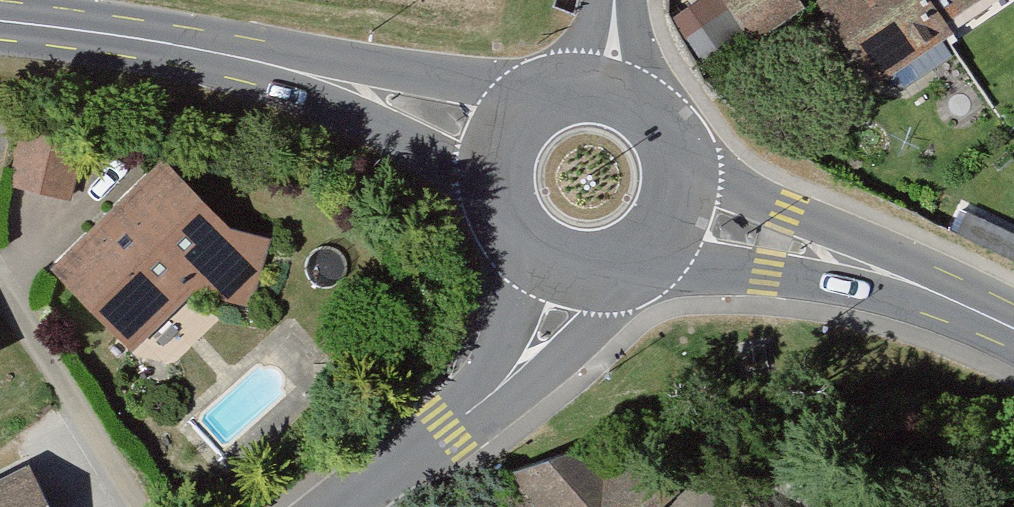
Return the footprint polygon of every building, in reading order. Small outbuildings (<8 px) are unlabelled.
[(802,3),(801,0),(728,0),(749,35),(802,3)] [(908,0),(826,0),(812,9),(865,85),(934,38),(931,34),(908,0)] [(931,34),(980,0),(908,0),(931,34)] [(24,131),(10,179),(67,195),(80,147),(24,131)] [(149,163),(43,272),(123,347),(185,285),(241,302),(260,232),(213,217),(149,163)] [(500,479),(526,506),(660,506),(675,494),(593,444),(500,479)] [(0,479),(0,506),(46,506),(30,465),(0,479)] [(717,506),(736,506),(727,498),(717,506)]
